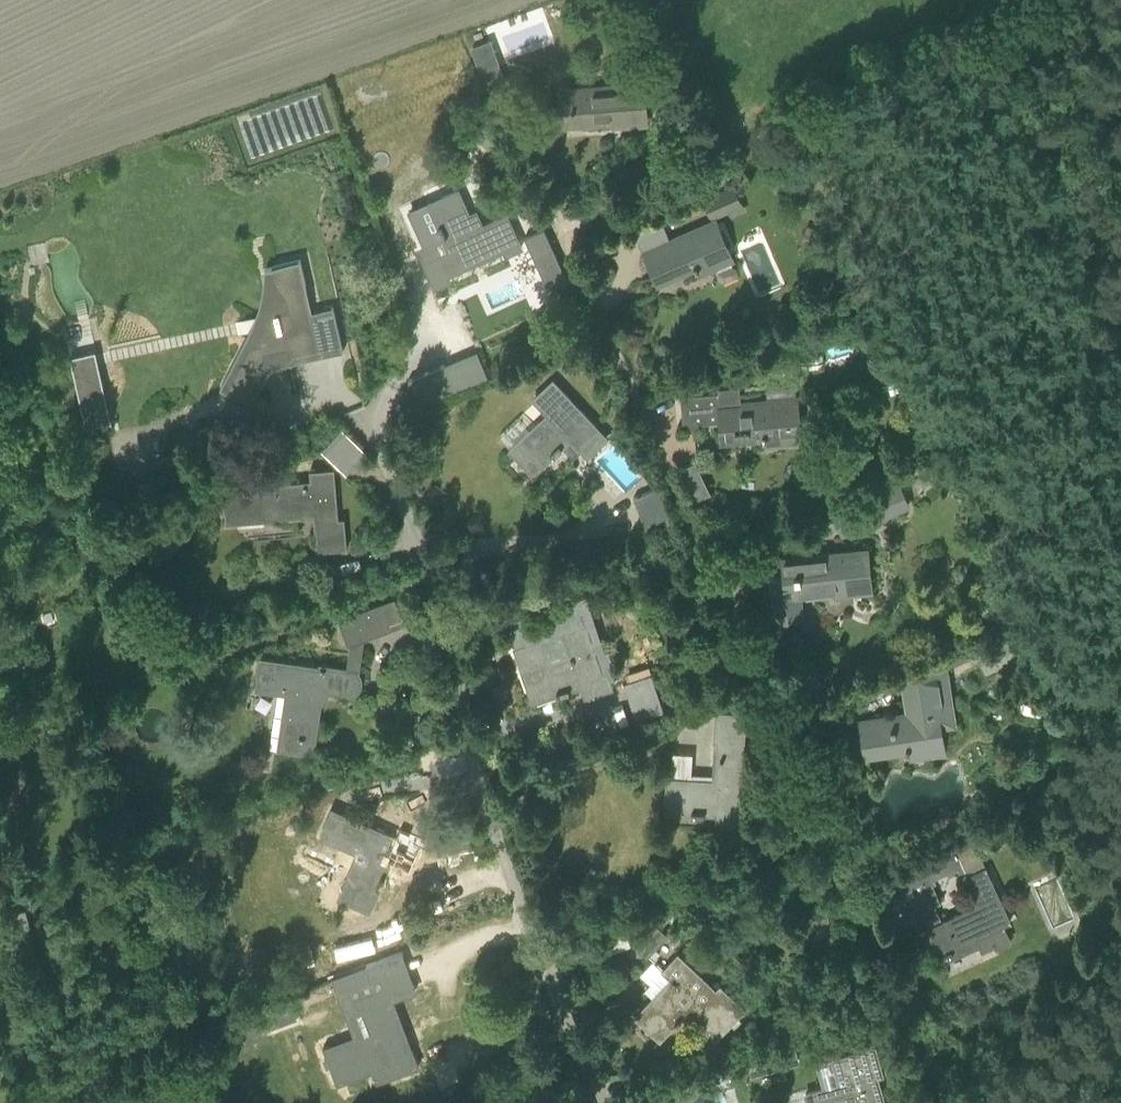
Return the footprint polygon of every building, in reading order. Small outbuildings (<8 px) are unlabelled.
[(503,78),(498,67),(481,73),(485,85),(503,78)] [(559,90),(560,104),(562,125),(613,121),(614,126),(646,123),(643,83),(559,90)] [(731,180),(720,154),(684,169),(696,194),(731,180)] [(701,198),(710,219),(728,211),(730,217),(744,211),(732,184),(701,198)] [(424,262),(435,287),(450,280),(448,275),(504,249),(506,255),(521,248),(506,215),(482,225),(476,211),(469,214),(458,190),(428,203),(438,227),(437,227),(443,239),(446,238),(451,249),(424,262)] [(733,262),(715,221),(669,241),(644,252),(658,283),(678,274),(709,260),(714,271),(717,269),(718,271),(717,275),(719,279),(723,281),(737,275),(738,270),(736,266),(732,265),(732,263),(733,262)] [(524,238),(541,274),(561,265),(544,228),(524,238)] [(221,386),(220,388),(252,404),(252,402),(267,374),(266,373),(272,361),(287,357),(288,362),(295,361),(294,360),(321,354),(312,312),(300,262),(300,260),(264,268),(270,293),(272,292),(277,312),(274,313),(277,328),(250,334),(223,387),(221,386)] [(408,379),(419,405),(454,390),(443,364),(408,379)] [(75,374),(74,375),(86,428),(111,422),(104,389),(103,389),(102,385),(79,373),(75,374)] [(510,450),(533,474),(552,456),(552,457),(562,448),(560,446),(569,437),(587,456),(606,438),(552,381),(533,399),(548,414),(510,450)] [(765,388),(766,402),(740,404),(738,387),(716,389),(717,393),(680,397),(683,426),(721,423),(722,439),(778,435),(778,444),(798,442),(795,399),(793,386),(765,388)] [(195,435),(208,457),(221,450),(208,427),(195,435)] [(322,450),(346,473),(366,453),(342,430),(322,450)] [(857,464),(864,480),(896,466),(889,451),(857,464)] [(625,488),(638,474),(616,455),(603,469),(625,488)] [(312,482),(260,486),(221,489),(224,524),(315,517),(317,550),(345,547),(343,520),(337,520),(333,470),(311,472),(312,482)] [(830,511),(841,537),(909,509),(898,482),(830,511)] [(642,520),(651,517),(655,524),(672,517),(659,487),(633,498),(642,520)] [(783,559),(784,575),(770,577),(775,620),(801,618),(799,593),(838,589),(839,595),(869,592),(864,550),(783,559)] [(336,620),(346,646),(403,625),(393,599),(336,620)] [(571,654),(546,663),(539,641),(515,649),(532,702),(557,694),(557,695),(569,691),(569,688),(581,684),(585,696),(611,687),(606,672),(601,674),(585,626),(564,633),(571,654)] [(0,659),(0,676),(31,665),(26,650),(0,659)] [(261,661),(257,689),(284,693),(275,750),(290,752),(312,755),(320,703),(323,703),(325,701),(328,696),(328,691),(346,694),(355,695),(355,694),(356,692),(358,691),(358,690),(359,689),(360,688),(360,687),(360,686),(361,684),(361,683),(361,682),(361,681),(361,679),(361,678),(360,676),(360,675),(359,674),(358,673),(359,671),(350,670),(328,667),(319,665),(318,671),(261,661)] [(910,713),(860,722),(866,755),(916,746),(918,756),(942,753),(938,729),(955,725),(943,667),(903,673),(910,713)] [(624,683),(632,707),(659,698),(651,674),(624,683)] [(32,675),(13,682),(21,703),(40,696),(32,675)] [(717,825),(744,827),(745,810),(739,810),(743,742),(744,714),(716,713),(713,781),(667,778),(665,811),(691,813),(691,814),(704,814),(704,811),(717,812),(717,825)] [(356,855),(338,898),(369,911),(379,887),(380,887),(385,875),(382,874),(388,862),(400,868),(414,835),(399,828),(395,837),(329,808),(317,838),(356,855)] [(788,834),(794,849),(809,843),(803,828),(788,834)] [(768,842),(774,857),(787,852),(781,837),(768,842)] [(929,880),(962,865),(962,864),(955,848),(914,867),(894,876),(911,912),(931,903),(938,899),(929,880)] [(1010,921),(986,867),(966,876),(963,877),(975,906),(939,922),(932,926),(932,927),(944,953),(943,953),(945,956),(977,941),(982,951),(994,945),(995,947),(1010,940),(1003,924),(1010,921)] [(715,915),(720,913),(723,908),(722,903),(717,900),(711,901),(708,906),(710,912),(715,915)] [(627,937),(647,956),(666,935),(646,916),(627,937)] [(671,979),(636,1016),(660,1039),(676,1022),(677,1023),(681,1019),(680,1017),(686,1011),(685,1009),(689,1005),(707,1023),(703,1026),(716,1039),(744,1009),(720,987),(716,991),(678,955),(663,971),(671,979)] [(334,982),(338,993),(371,981),(365,965),(330,979),(332,982),(334,982)] [(333,982),(281,1001),(290,1026),(342,1007),(333,982)] [(326,1050),(338,1081),(386,1062),(391,1074),(416,1065),(386,985),(352,998),(358,1013),(364,1010),(373,1033),(326,1050)] [(876,1076),(882,1074),(875,1048),(833,1059),(839,1085),(805,1094),(808,1102),(884,1102),(876,1076)]
